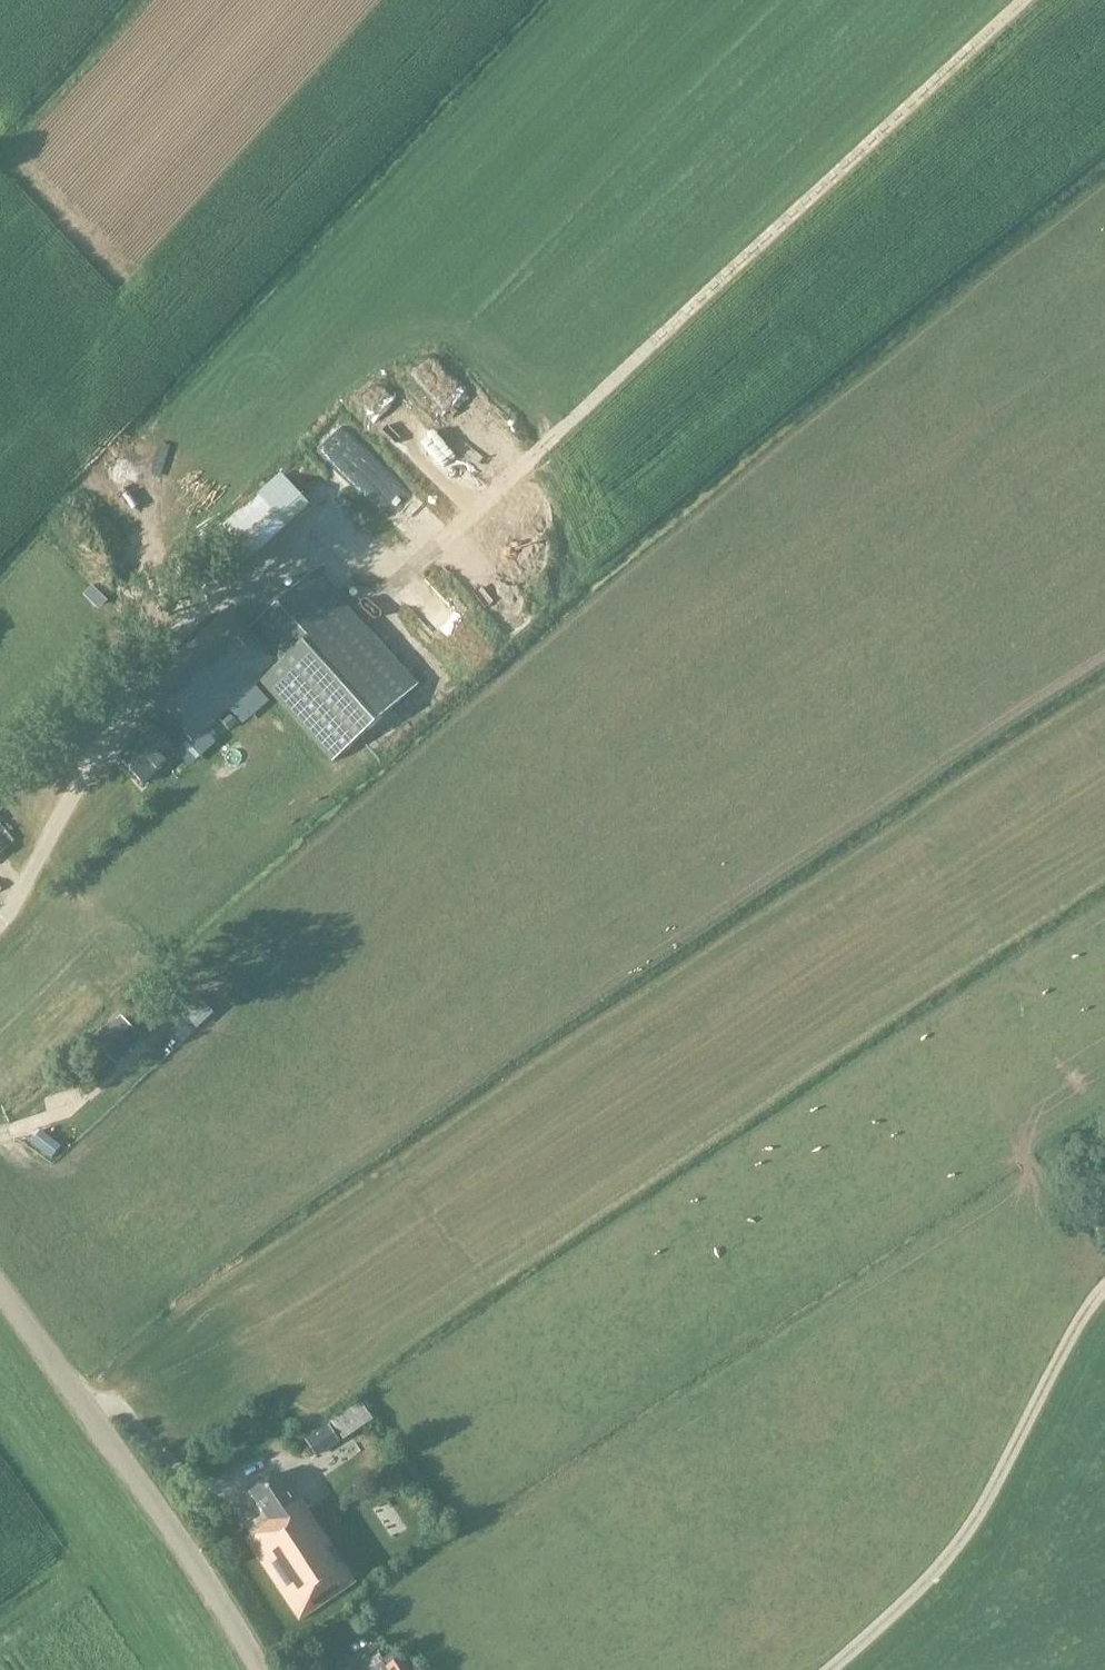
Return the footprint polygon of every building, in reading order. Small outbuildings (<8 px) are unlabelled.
[(458,394),(442,417),(472,439),(489,417),(458,394)] [(226,580),(286,526),(259,496),(199,549),(226,580)] [(315,574),(252,631),(234,610),(144,690),(164,714),(151,726),(150,724),(137,735),(141,740),(119,760),(143,787),(178,756),(175,753),(189,741),(190,742),(258,681),(333,765),(418,690),(315,574)] [(185,1012),(197,1026),(210,1014),(198,1001),(185,1012)] [(122,1019),(96,1044),(115,1063),(141,1039),(122,1019)] [(31,1143),(51,1159),(61,1147),(40,1131),(31,1143)] [(362,1403),(306,1438),(313,1450),(339,1434),(343,1441),(374,1421),(362,1403)] [(271,1526),(247,1542),(298,1620),(355,1583),(317,1524),(315,1521),(307,1509),(302,1501),(300,1502),(296,1505),(286,1490),(277,1474),(273,1477),(249,1492),(271,1526)] [(386,1668),(387,1669),(408,1669),(401,1659),(386,1668)]
